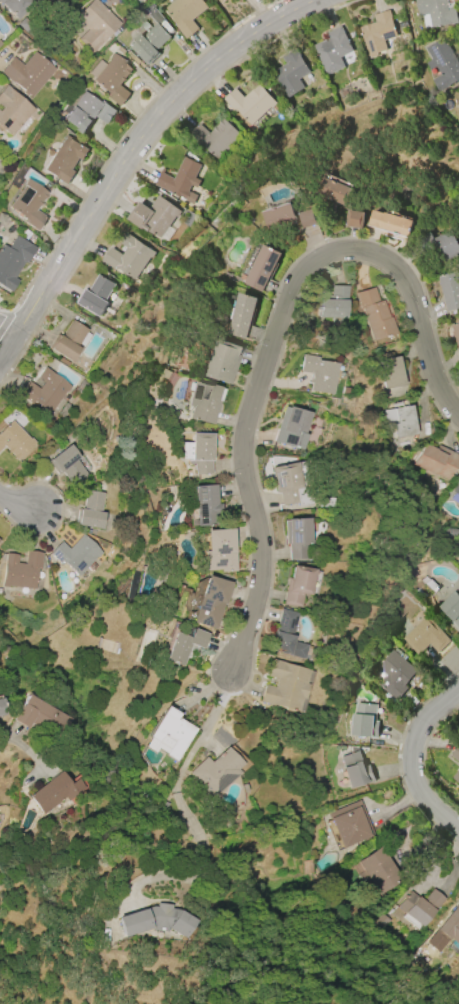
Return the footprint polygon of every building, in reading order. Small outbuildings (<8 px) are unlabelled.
[(16,20),(0,3),(0,0),(37,0),(16,20)] [(74,17),(90,0),(96,0),(120,23),(92,53),(77,39),(87,29),(74,17)] [(164,8),(174,0),(202,0),(207,7),(193,19),(201,29),(198,31),(197,30),(185,39),(174,26),(177,24),(164,8)] [(418,16),(415,0),(445,0),(446,8),(454,6),(457,22),(429,27),(427,14),(418,16)] [(147,65),(128,45),(140,34),(143,36),(156,23),(143,10),(150,3),(165,19),(160,24),(171,36),(155,50),(159,54),(147,65)] [(367,56),(363,45),(364,45),(359,27),(375,22),(372,15),(388,10),(396,35),(383,40),(386,50),(367,56)] [(324,33),(340,25),(352,51),(339,58),(343,67),(326,75),(312,46),(327,38),(324,33)] [(457,61),(458,60),(458,79),(438,91),(432,80),(440,75),(435,65),(428,69),(424,62),(430,59),(423,47),(443,36),(457,61)] [(309,71),(297,79),(302,87),(286,98),(279,88),(280,88),(270,72),(284,63),(281,58),(295,48),(303,60),(302,60),(309,71)] [(54,69),(30,98),(0,72),(13,56),(22,65),(33,51),(54,69)] [(112,52),(133,68),(120,85),(130,93),(119,106),(106,96),(108,93),(92,80),(94,78),(88,73),(99,59),(105,64),(109,58),(108,57),(112,52)] [(259,84),(275,103),(270,108),(269,107),(249,125),(236,110),(234,112),(222,98),(234,88),(242,97),(251,90),(251,91),(259,84)] [(11,137),(0,128),(0,109),(1,108),(0,107),(0,91),(5,85),(34,109),(11,137)] [(82,134),(63,119),(83,91),(100,104),(102,101),(115,111),(105,123),(95,116),(82,134)] [(208,133),(223,118),(240,135),(216,160),(202,145),(199,148),(186,136),(198,123),(208,133)] [(43,170),(65,135),(88,150),(81,160),(78,158),(70,169),(74,172),(66,184),(43,170)] [(191,204),(184,201),(184,200),(154,184),(162,168),(164,169),(162,173),(173,178),(183,156),(200,164),(193,177),(199,180),(195,188),(190,185),(186,191),(188,192),(188,191),(195,195),(191,204)] [(344,206),(353,185),(324,173),(315,194),(344,206)] [(26,178),(47,193),(35,210),(46,217),(37,230),(24,221),(25,219),(8,207),(24,185),(22,184),(26,178)] [(157,195),(179,211),(175,217),(174,216),(158,238),(152,233),(151,234),(142,227),(140,229),(126,218),(139,201),(148,208),(157,195)] [(291,203),(297,224),(268,232),(262,211),(291,203)] [(298,213),(311,209),(316,223),(303,228),(298,213)] [(345,226),(347,210),(364,212),(362,228),(345,226)] [(384,212),(413,220),(408,237),(367,225),(372,210),(383,213),(384,212)] [(427,236),(441,265),(458,256),(458,244),(450,225),(427,236)] [(127,233),(154,252),(150,258),(149,257),(134,279),(132,277),(131,278),(127,276),(126,276),(120,272),(120,271),(118,270),(119,268),(117,267),(115,270),(102,260),(111,247),(122,255),(127,248),(120,243),(127,233)] [(11,292),(0,285),(0,248),(2,245),(7,248),(14,235),(35,248),(26,264),(23,262),(14,278),(18,280),(11,292)] [(281,254),(261,292),(244,283),(264,245),(281,254)] [(458,271),(458,274),(458,308),(448,311),(438,276),(458,271)] [(99,316),(76,303),(85,288),(89,290),(99,274),(115,284),(105,301),(107,303),(99,316)] [(321,318),(321,299),(328,299),(328,295),(331,295),(332,285),(348,285),(347,303),(346,303),(346,318),(321,318)] [(361,309),(356,293),(373,288),(378,301),(382,300),(387,317),(389,317),(394,334),(373,340),(363,309),(361,309)] [(257,298),(243,339),(225,333),(239,292),(257,298)] [(90,334),(83,347),(77,344),(77,345),(79,347),(70,362),(49,349),(58,335),(61,337),(70,320),(86,330),(85,331),(90,334)] [(451,326),(458,323),(458,352),(450,331),(453,330),(451,326)] [(241,347),(229,384),(203,375),(215,338),(241,347)] [(336,363),(331,395),(309,391),(311,383),(308,383),(309,373),(298,372),(301,355),(317,357),(317,360),(336,363)] [(396,356),(402,384),(384,388),(381,374),(384,374),(384,370),(380,371),(378,359),(396,356)] [(50,413),(33,401),(31,404),(18,394),(28,381),(38,389),(44,382),(37,377),(43,368),(70,387),(67,392),(66,391),(50,413)] [(160,375),(164,368),(170,372),(166,379),(160,375)] [(213,424),(189,418),(192,406),(191,405),(197,381),(219,387),(215,401),(219,402),(213,424)] [(287,406),(308,413),(302,434),(305,435),(300,450),(272,442),(283,407),(286,408),(287,406)] [(409,406),(415,434),(397,438),(394,424),(397,423),(397,420),(387,422),(385,411),(409,406)] [(2,447),(0,449),(0,431),(10,421),(29,439),(30,438),(35,442),(17,461),(2,447)] [(188,459),(181,459),(181,442),(190,442),(190,433),(211,434),(211,461),(212,473),(195,475),(193,464),(188,464),(188,459)] [(47,461),(69,444),(78,457),(75,459),(88,476),(71,488),(59,472),(57,474),(47,461)] [(438,445),(458,456),(458,458),(448,479),(436,473),(434,476),(413,465),(424,444),(429,446),(429,445),(436,449),(438,445)] [(276,493),(271,467),(296,462),(301,487),(294,489),(297,501),(281,505),(279,493),(276,493)] [(214,485),(215,504),(218,503),(220,519),(217,519),(217,525),(194,527),(194,525),(189,526),(189,519),(193,519),(191,487),(214,485)] [(82,509),(85,490),(104,493),(101,513),(104,513),(102,529),(76,525),(79,508),(82,509)] [(286,521),(286,519),(309,518),(310,544),(306,545),(307,559),(288,560),(287,545),(284,545),(283,521),(286,521)] [(204,530),(231,528),(234,570),(219,571),(219,569),(203,570),(202,552),(205,552),(204,530)] [(82,535),(102,553),(98,558),(97,557),(79,576),(64,563),(62,565),(50,554),(61,542),(69,549),(82,535)] [(24,564),(26,551),(41,553),(40,569),(36,569),(34,589),(8,586),(8,588),(0,587),(3,553),(16,554),(16,563),(24,564)] [(282,605),(285,589),(287,589),(291,565),(313,568),(309,595),(303,594),(301,608),(282,605)] [(206,576),(232,584),(226,604),(223,603),(215,629),(192,622),(206,576)] [(438,607),(458,586),(458,628),(438,607)] [(269,650),(279,610),(296,614),(291,635),(293,636),(292,641),(306,645),(302,659),(269,650)] [(400,638),(428,613),(449,636),(447,637),(450,641),(437,653),(428,644),(416,655),(400,638)] [(208,634),(202,649),(190,644),(182,666),(164,659),(175,632),(190,637),(193,628),(208,634)] [(395,700),(377,685),(386,675),(377,667),(391,650),(416,671),(404,685),(406,687),(395,700)] [(307,669),(303,683),(306,684),(302,698),(299,697),(295,711),(291,710),(291,712),(283,710),(283,709),(259,701),(264,685),(273,687),(276,679),(266,676),(271,659),(307,669)] [(28,694),(71,719),(60,738),(31,721),(27,728),(12,719),(20,705),(21,706),(28,694)] [(350,736),(351,714),(353,714),(354,703),(376,705),(375,721),(378,721),(376,738),(350,736)] [(196,729),(177,762),(165,755),(166,753),(156,748),(154,753),(143,747),(149,737),(147,736),(165,706),(179,714),(177,718),(196,729)] [(450,755),(458,744),(458,762),(450,755)] [(188,774),(205,757),(210,762),(226,747),(242,763),(236,769),(240,773),(213,799),(188,774)] [(349,788),(342,767),(343,767),(340,757),(358,751),(362,761),(363,760),(365,766),(369,765),(374,781),(369,783),(368,781),(349,788)] [(451,777),(458,767),(458,784),(451,777)] [(28,796),(60,771),(66,779),(68,777),(70,779),(74,776),(84,789),(68,802),(64,797),(43,814),(28,796)] [(327,813),(358,799),(374,834),(343,848),(327,813)] [(379,846),(402,879),(381,894),(372,883),(367,886),(353,866),(358,863),(357,862),(379,846)] [(432,889),(445,898),(423,927),(397,907),(410,891),(423,901),(432,889)] [(178,910),(196,921),(185,939),(167,928),(167,932),(153,931),(153,926),(151,927),(151,928),(123,937),(117,917),(152,906),(155,907),(156,903),(170,905),(170,909),(178,910)] [(457,903),(458,904),(458,956),(447,947),(452,941),(449,938),(438,953),(426,943),(457,903)]
